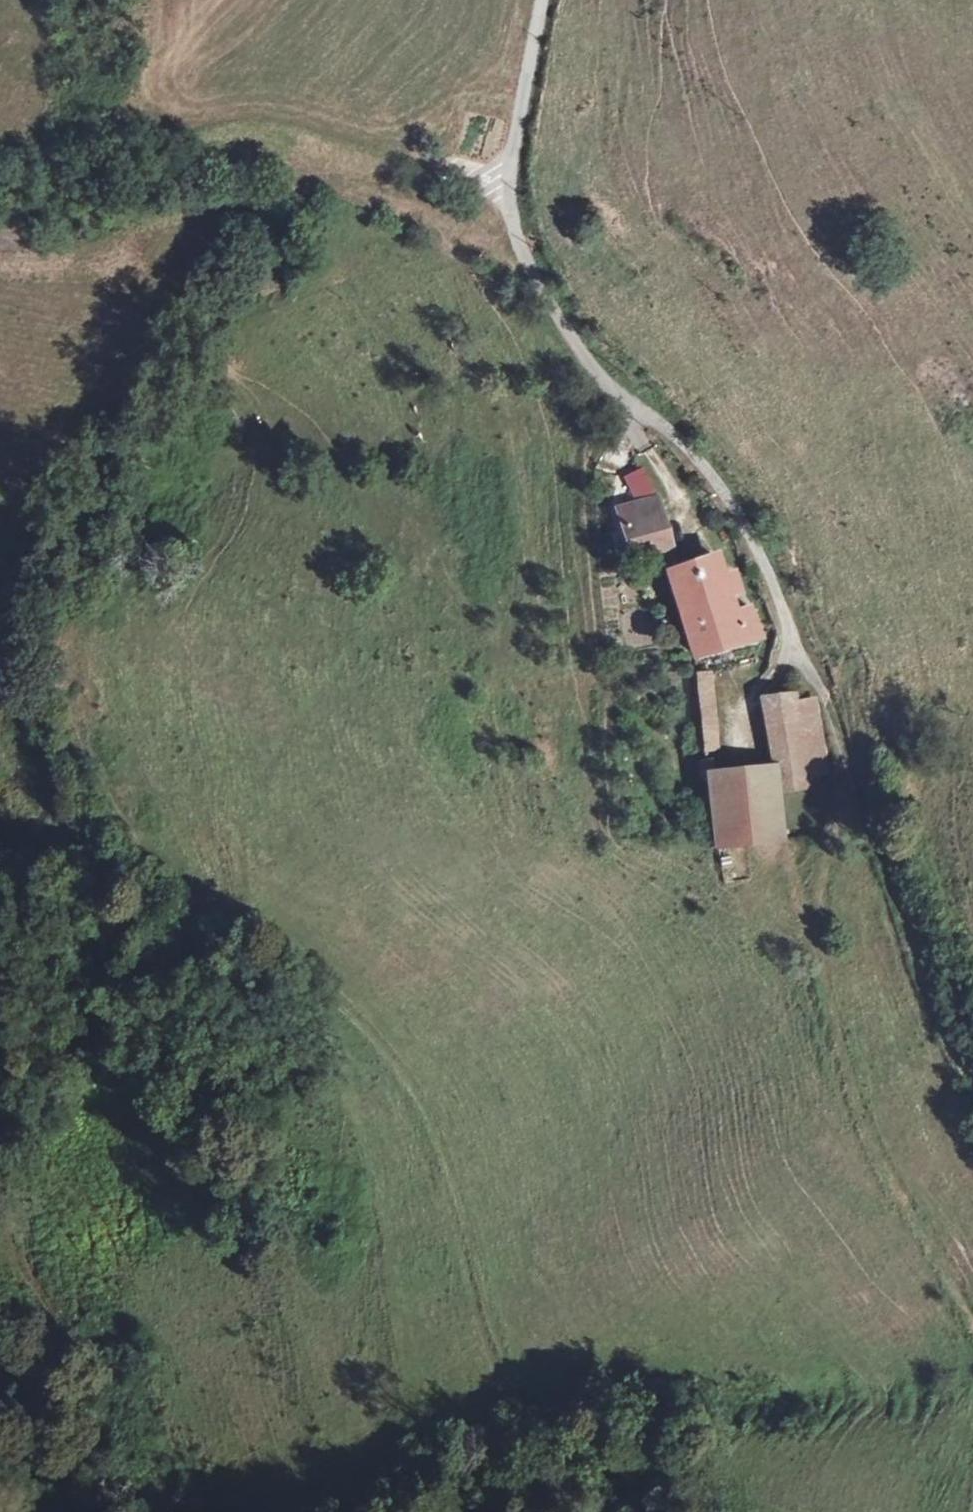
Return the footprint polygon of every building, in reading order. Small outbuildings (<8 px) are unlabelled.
[(604,551),(640,594),(668,569),(674,563),(639,522),(604,551)] [(711,655),(716,654),(756,642),(719,558),(676,577),(711,655)] [(729,717),(716,654),(711,655),(701,678),(709,721),(729,717)] [(816,759),(786,765),(788,774),(793,790),(821,785),(837,782),(822,725),(807,706),(802,707),(774,711),(780,736),(809,730),(816,759)] [(729,717),(709,721),(717,757),(737,754),(729,717)] [(809,730),(780,736),(786,765),(816,759),(809,730)] [(721,781),(717,757),(697,761),(700,782),(721,781)] [(788,774),(721,781),(728,849),(735,849),(799,848),(799,845),(793,790),(788,774)]
